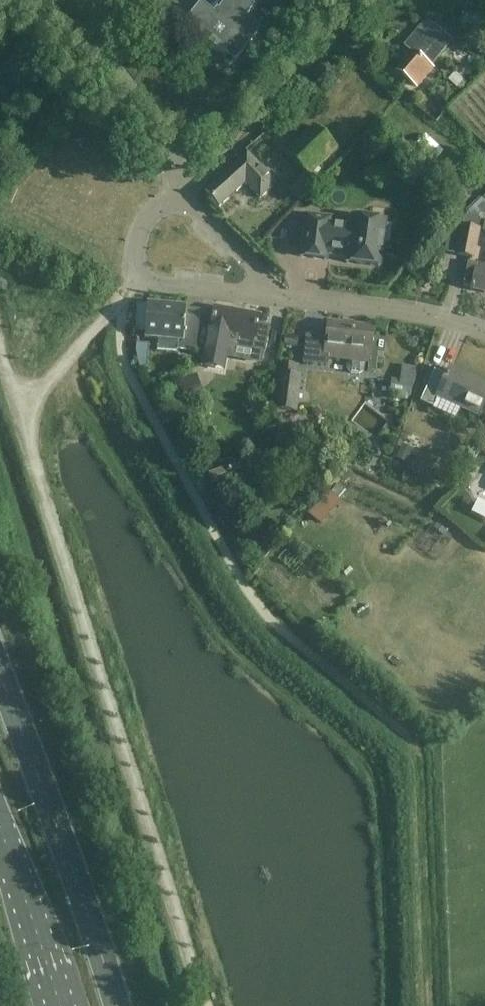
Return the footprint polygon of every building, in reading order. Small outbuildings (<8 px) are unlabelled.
[(229,67),(234,64),(258,34),(256,33),(256,26),(250,21),(243,22),(251,12),(259,18),(269,6),(261,0),(210,0),(201,11),(188,27),(187,33),(192,37),(196,34),(205,41),(207,39),(219,49),(217,51),(226,58),(224,63),(229,67)] [(409,83),(416,88),(432,70),(425,64),(433,55),(437,58),(451,41),(434,27),(424,39),(420,36),(419,37),(417,35),(405,48),(411,53),(396,72),(409,83)] [(289,192),(299,202),(316,184),(310,177),(337,149),(313,127),(286,156),(306,175),(289,192)] [(151,147),(143,156),(152,164),(160,155),(151,147)] [(247,154),(219,178),(205,192),(219,208),(246,184),(260,200),(275,186),(247,154)] [(457,256),(473,259),(481,220),(484,216),(484,199),(465,218),(457,256)] [(330,228),(331,224),(332,220),(306,216),(300,258),(326,261),(327,256),(357,260),(356,265),(380,268),(383,243),(389,243),(391,228),(385,227),(386,223),(352,218),(350,230),(330,228)] [(480,271),(481,266),(467,263),(463,287),(470,289),(470,291),(473,292),(474,290),(484,292),(484,272),(480,271)] [(178,341),(177,351),(196,353),(201,312),(186,310),(186,308),(147,305),(144,338),(178,341)] [(259,318),(214,310),(211,330),(204,367),(215,369),(222,364),(225,347),(265,354),(270,328),(258,326),(259,318)] [(305,341),(302,365),(328,368),(328,367),(325,367),(326,358),(349,361),(348,371),(351,374),(360,375),(364,372),(365,363),(371,364),(370,371),(368,371),(368,372),(376,373),(378,353),(383,354),(384,342),(372,341),(373,331),(328,325),(326,340),(308,337),(305,337),(305,341)] [(461,409),(484,420),(484,385),(472,380),(471,381),(449,371),(446,377),(434,371),(420,403),(457,419),(461,409)] [(276,410),(295,413),(299,378),(280,376),(276,410)]
